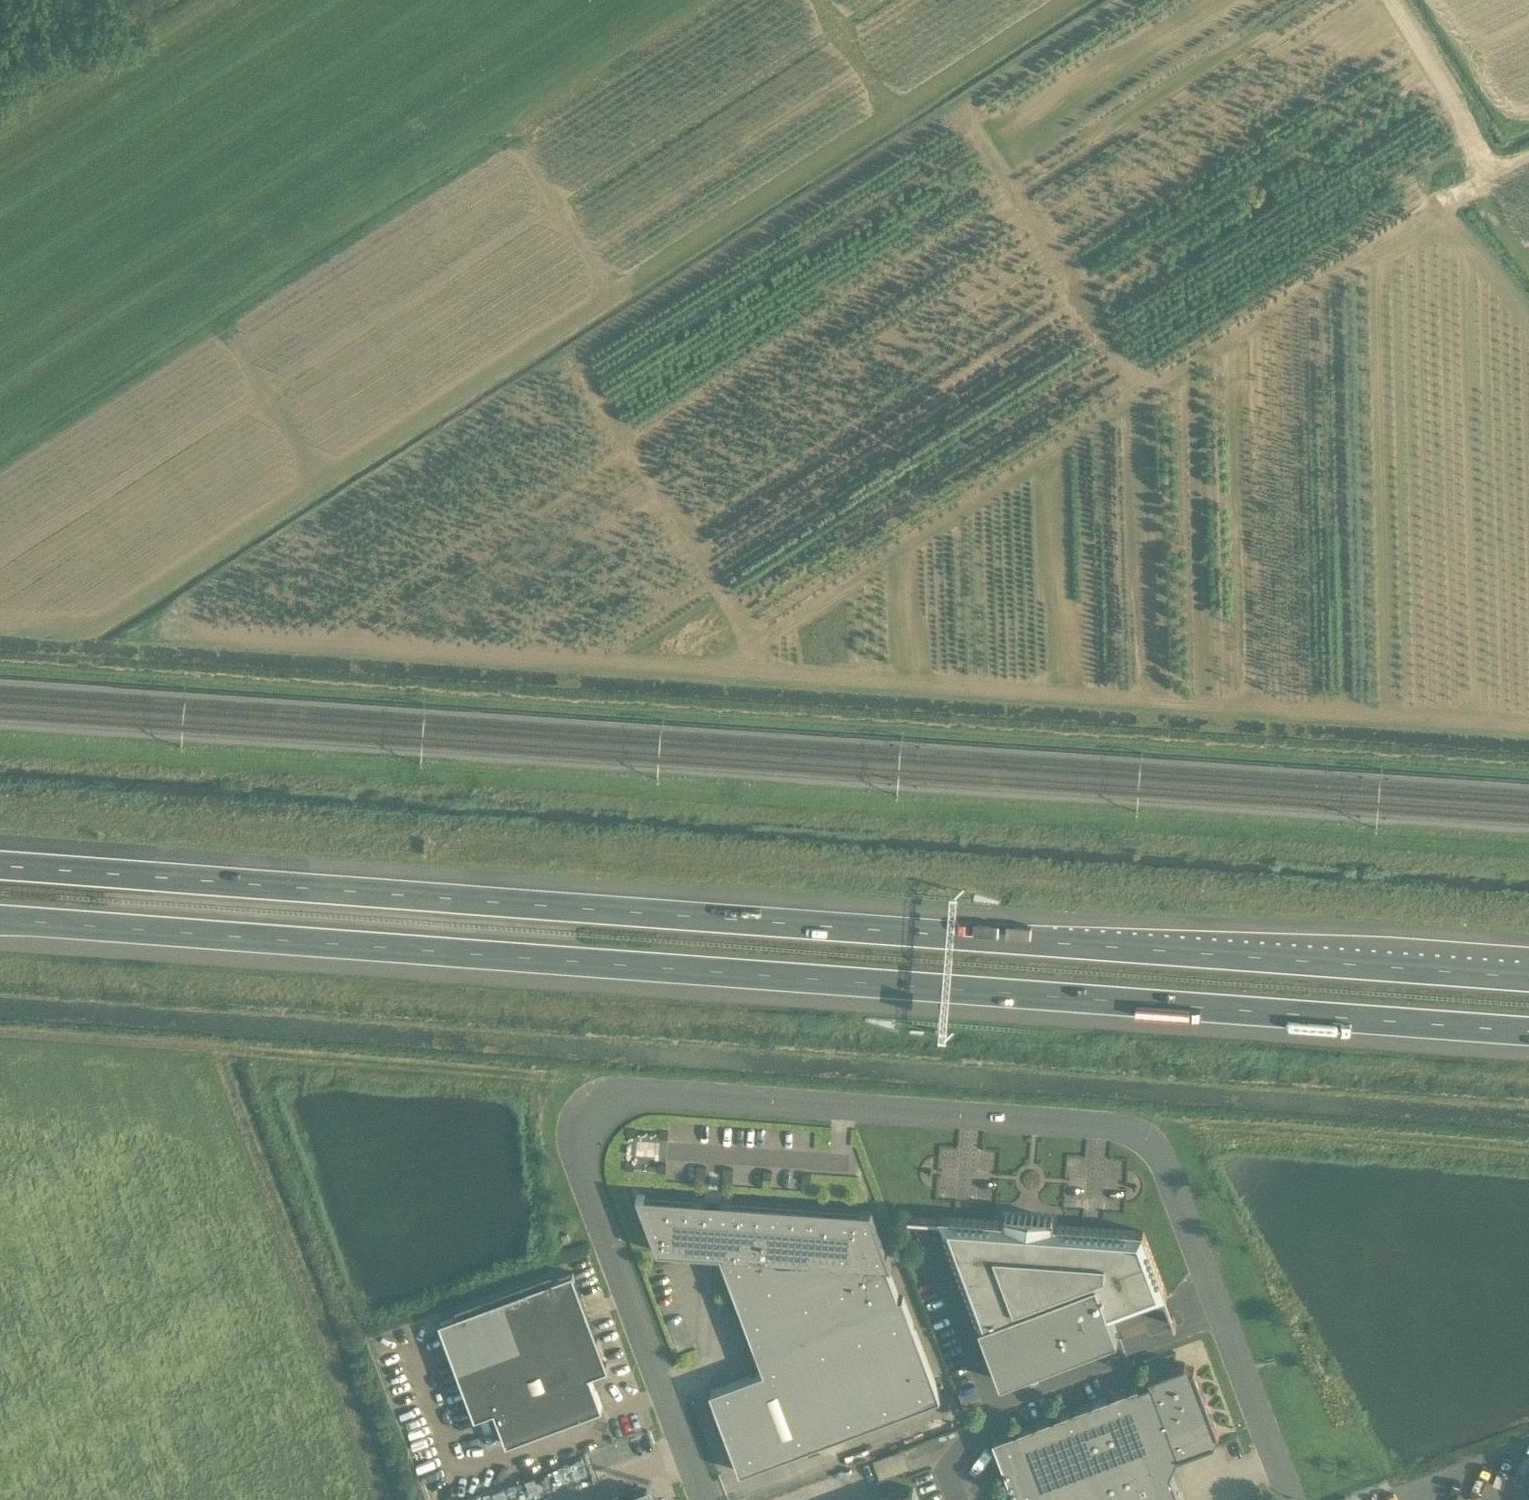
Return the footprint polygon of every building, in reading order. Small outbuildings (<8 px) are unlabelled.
[(1123,1196),(1126,1156),(1108,1154),(1109,1139),(1090,1137),(1088,1153),(1072,1152),(1068,1191),(1123,1196)] [(710,1392),(741,1473),(941,1398),(903,1297),(899,1298),(888,1268),(892,1268),(871,1212),(636,1196),(657,1251),(721,1256),(764,1372),(710,1392)] [(1113,1314),(1159,1298),(1170,1294),(1147,1230),(1055,1224),(1055,1216),(1006,1213),(1005,1220),(939,1215),(939,1218),(912,1216),(925,1248),(944,1249),(947,1256),(954,1256),(1003,1383),(1122,1338),(1113,1314)] [(609,1369),(573,1273),(440,1323),(475,1419),(494,1412),(507,1446),(603,1410),(590,1376),(609,1369)] [(1194,1368),(1185,1364),(1149,1378),(1151,1383),(1139,1388),(1138,1386),(994,1440),(1016,1499),(1177,1499),(1180,1499),(1171,1473),(1178,1457),(1215,1443),(1219,1434),(1194,1368)] [(884,1499),(917,1499),(913,1489),(884,1499)] [(648,1491),(624,1499),(651,1499),(648,1491)]
